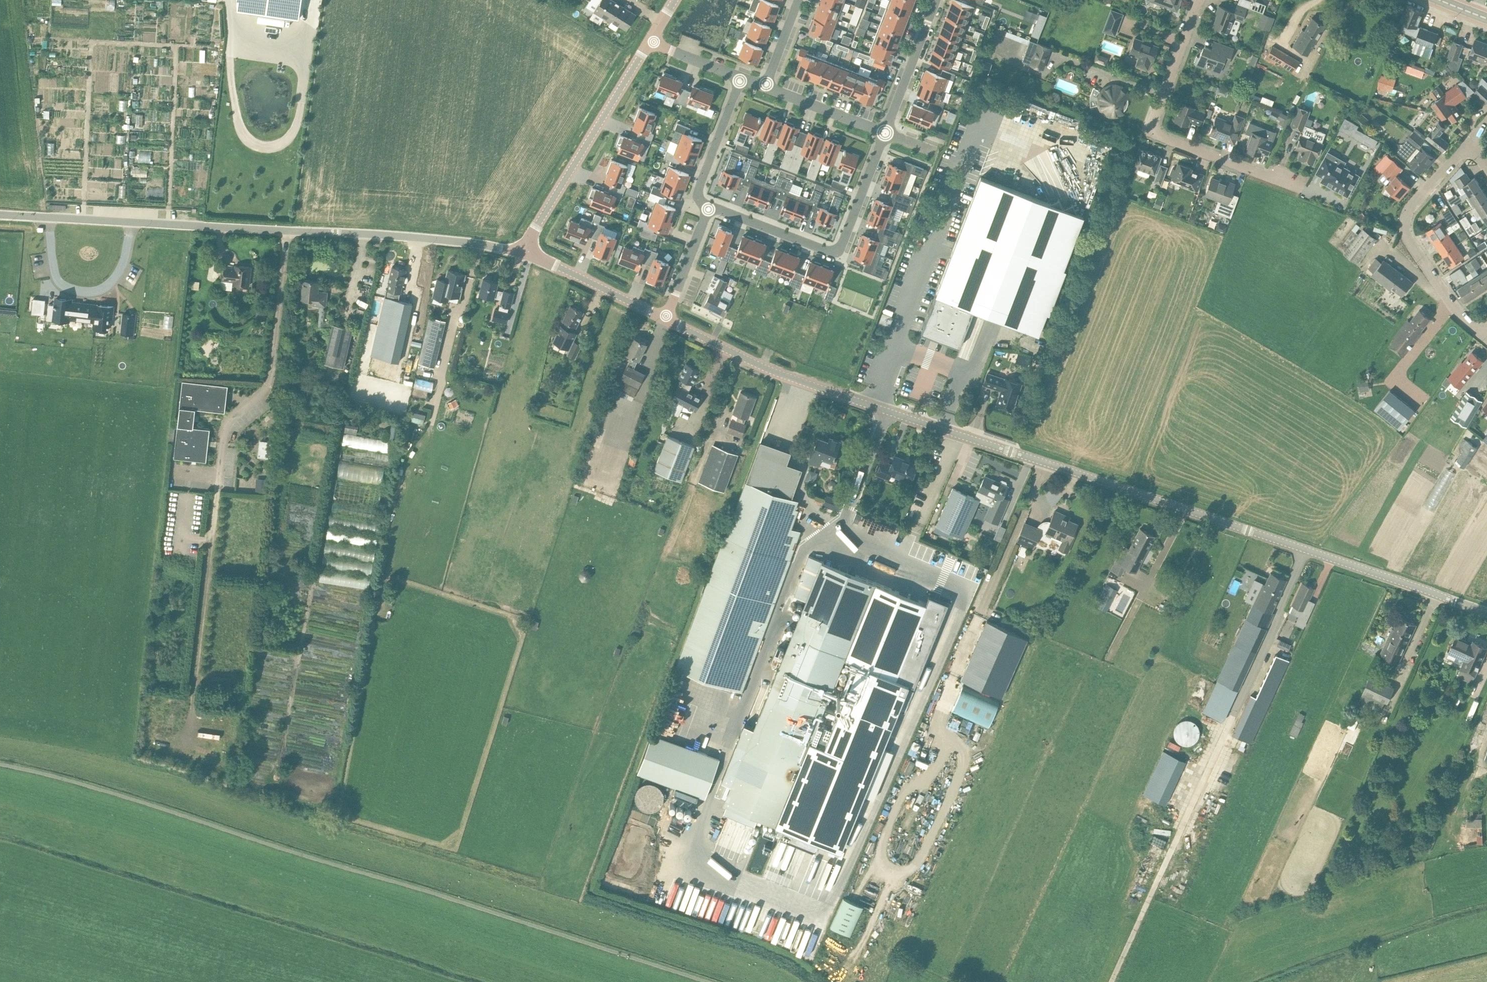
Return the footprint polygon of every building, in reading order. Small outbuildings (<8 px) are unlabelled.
[(302,0),(237,0),(237,9),(299,18),(302,0)] [(594,11),(611,21),(612,20),(626,28),(635,13),(614,0),(601,0),(594,11)] [(766,0),(761,0),(760,2),(759,2),(756,10),(755,10),(755,11),(768,16),(773,18),(775,13),(777,13),(780,7),(778,6),(778,5),(766,0)] [(845,1),(842,0),(821,0),(821,1),(842,9),(845,1)] [(910,7),(892,0),(889,0),(886,7),(907,15),(910,7)] [(974,7),(956,0),(953,0),(950,8),(971,16),(974,7)] [(1162,1),(1161,3),(1170,6),(1169,8),(1177,10),(1180,3),(1178,2),(1179,0),(1162,0),(1162,1)] [(1261,12),(1263,12),(1265,4),(1255,0),(1238,0),(1237,3),(1261,12)] [(839,18),(842,9),(821,1),(818,10),(839,18)] [(1229,1),(1226,8),(1218,5),(1216,13),(1218,13),(1213,25),(1229,31),(1234,19),(1242,22),(1247,8),(1229,1)] [(1417,35),(1420,27),(1417,26),(1424,11),(1407,4),(1401,19),(1405,21),(1402,28),(1402,29),(1401,31),(1404,32),(1405,30),(1414,34),(1417,35)] [(853,14),(859,16),(863,8),(856,5),(853,14)] [(904,24),(907,15),(886,7),(883,16),(904,24)] [(968,24),(971,16),(950,8),(947,16),(968,24)] [(1110,8),(1102,31),(1115,36),(1123,13),(1110,8)] [(835,26),(839,18),(818,10),(814,18),(835,26)] [(754,17),(764,21),(766,22),(768,16),(755,11),(753,17),(754,17)] [(1263,12),(1261,12),(1257,25),(1269,30),(1274,16),(1263,12)] [(856,24),(859,16),(853,14),(850,22),(856,24)] [(901,32),(904,24),(883,16),(880,24),(901,32)] [(964,32),(968,24),(947,16),(944,24),(964,32)] [(763,23),(764,21),(754,17),(753,22),(747,20),(743,30),(742,30),(742,31),(747,32),(760,37),(765,39),(767,34),(769,35),(771,28),(769,27),(770,26),(763,23)] [(1302,28),(1293,44),(1307,53),(1324,24),(1312,17),(1305,30),(1302,28)] [(831,37),(835,26),(814,18),(814,19),(812,19),(810,25),(812,25),(810,29),(831,37)] [(862,18),(859,26),(867,29),(870,21),(862,18)] [(897,41),(901,32),(880,24),(877,33),(897,41)] [(961,41),(964,32),(944,24),(940,33),(961,41)] [(864,37),(867,29),(859,26),(856,34),(864,37)] [(1439,45),(1442,37),(1438,36),(1439,33),(1420,26),(1420,27),(1417,35),(1415,39),(1414,39),(1410,50),(1430,57),(1435,43),(1439,45)] [(744,32),(736,30),(734,35),(742,38),(744,32)] [(745,38),(758,43),(760,37),(747,32),(745,38)] [(894,49),(897,41),(877,33),(873,41),(894,49)] [(958,49),(961,41),(940,33),(937,41),(958,49)] [(1135,37),(1130,53),(1139,56),(1136,64),(1147,68),(1150,60),(1152,61),(1158,46),(1135,37)] [(1037,42),(1030,39),(1022,60),(1029,63),(1029,64),(1043,69),(1052,47),(1037,42)] [(1486,46),(1486,43),(1475,39),(1468,56),(1486,63),(1486,46)] [(1228,65),(1234,47),(1214,40),(1213,41),(1217,42),(1214,50),(1205,46),(1203,52),(1201,51),(1199,56),(1197,55),(1194,63),(1196,64),(1218,72),(1222,63),(1228,65)] [(1464,44),(1454,40),(1448,56),(1448,57),(1448,60),(1449,64),(1450,67),(1454,71),(1457,74),(1463,58),(1459,56),(1464,44)] [(762,48),(747,42),(745,41),(744,45),(743,45),(739,53),(739,54),(757,61),(759,56),(761,56),(763,50),(761,49),(762,48)] [(894,50),(894,49),(873,41),(869,52),(890,60),(891,56),(893,57),(896,51),(894,50)] [(955,58),(958,49),(937,41),(934,50),(955,58)] [(1273,44),(1264,59),(1269,62),(1270,61),(1274,64),(1274,65),(1279,68),(1281,64),(1293,72),(1299,61),(1273,44)] [(983,46),(980,54),(986,56),(989,48),(983,46)] [(806,75),(814,55),(806,52),(806,51),(801,49),(797,57),(802,58),(797,72),(799,73),(799,75),(805,77),(805,75),(806,75)] [(951,67),(955,58),(934,50),(930,59),(951,67)] [(817,80),(825,60),(814,55),(806,75),(809,76),(808,78),(814,80),(815,79),(817,80)] [(886,62),(875,58),(873,64),(883,68),(886,62)] [(828,84),(835,64),(825,60),(817,80),(819,80),(819,82),(824,85),(825,83),(828,84)] [(988,74),(992,63),(982,60),(979,70),(988,74)] [(838,88),(846,68),(835,64),(828,84),(830,85),(829,86),(835,89),(836,87),(838,88)] [(1414,67),(1408,65),(1405,71),(1411,74),(1414,67)] [(849,92),(857,72),(846,68),(838,88),(841,89),(840,90),(846,93),(846,91),(849,92)] [(922,81),(942,88),(946,77),(953,80),(955,74),(942,69),(940,75),(926,70),(925,72),(923,72),(921,78),(923,79),(922,81)] [(674,100),(679,102),(685,89),(680,87),(682,81),(672,77),(673,75),(663,72),(660,80),(658,79),(656,85),(658,86),(657,87),(665,90),(664,94),(675,98),(674,100)] [(862,97),(869,77),(857,72),(849,92),(851,93),(851,95),(856,97),(857,95),(862,97)] [(1381,73),(1376,88),(1385,90),(1385,89),(1392,91),(1396,79),(1388,76),(1389,74),(1385,73),(1384,74),(1381,73)] [(869,77),(862,97),(863,97),(862,99),(868,101),(869,99),(871,100),(876,87),(881,89),(884,81),(878,79),(878,80),(869,77)] [(945,90),(942,88),(922,81),(921,82),(920,82),(917,88),(919,89),(918,92),(932,97),(929,103),(942,108),(944,102),(941,101),(945,90)] [(1486,101),(1486,89),(1481,83),(1474,91),(1486,102),(1486,101)] [(1462,115),(1454,103),(1459,99),(1460,101),(1467,96),(1459,84),(1445,94),(1439,86),(1431,92),(1436,100),(1432,102),(1442,117),(1448,113),(1453,121),(1462,115)] [(1123,112),(1119,107),(1122,105),(1123,101),(1123,98),(1129,97),(1126,91),(1122,87),(1116,85),(1110,85),(1105,87),(1101,91),(1098,97),(1098,103),(1101,109),(1105,113),(1111,115),(1117,115),(1123,112)] [(690,91),(685,89),(679,102),(686,105),(687,103),(698,107),(699,103),(707,106),(708,105),(710,106),(712,100),(710,99),(713,91),(704,87),(703,90),(693,86),(691,91),(690,91)] [(1205,111),(1194,107),(1182,102),(1175,120),(1187,124),(1189,121),(1200,125),(1205,111)] [(936,125),(942,108),(929,103),(927,108),(913,103),(911,108),(910,108),(907,116),(917,119),(917,118),(936,125)] [(651,139),(653,133),(651,132),(655,122),(652,120),(655,112),(638,106),(635,115),(638,116),(634,126),(640,128),(637,134),(651,139)] [(1304,129),(1302,135),(1301,135),(1296,148),(1301,150),(1299,158),(1312,163),(1315,156),(1317,156),(1322,143),(1321,142),(1325,132),(1317,129),(1318,129),(1315,128),(1303,124),(1309,110),(1298,106),(1290,125),(1302,130),(1302,128),(1304,129)] [(1280,110),(1276,118),(1280,119),(1278,122),(1285,126),(1291,116),(1280,110)] [(760,137),(766,121),(760,119),(761,117),(759,117),(758,118),(751,115),(752,114),(746,112),(743,120),(744,121),(741,129),(740,128),(734,143),(737,145),(735,150),(747,154),(749,148),(743,146),(748,132),(760,137)] [(1364,124),(1369,119),(1362,113),(1357,119),(1364,124)] [(1216,116),(1209,134),(1234,143),(1244,117),(1235,114),(1232,122),(1216,116)] [(785,125),(779,123),(780,121),(775,119),(776,117),(770,115),(769,116),(768,116),(766,121),(760,137),(770,140),(763,160),(772,164),(779,143),(778,143),(785,125)] [(1374,147),(1378,140),(1357,129),(1359,125),(1350,120),(1345,118),(1344,119),(1339,128),(1374,147)] [(788,170),(803,132),(797,130),(798,127),(793,125),(794,124),(788,121),(787,123),(786,123),(785,125),(778,143),(779,143),(788,147),(781,167),(788,170)] [(1439,121),(1426,137),(1444,151),(1450,143),(1439,135),(1446,127),(1439,121)] [(701,149),(703,143),(701,143),(701,142),(703,139),(689,133),(691,127),(685,125),(678,122),(675,129),(682,131),(683,131),(679,142),(678,142),(698,150),(699,149),(701,149)] [(948,140),(950,134),(937,129),(935,135),(948,140)] [(1417,148),(1425,140),(1425,139),(1414,130),(1406,139),(1411,143),(1417,148)] [(821,139),(822,137),(821,136),(821,134),(815,132),(815,134),(810,132),(809,134),(803,132),(788,170),(798,173),(805,153),(814,156),(821,139)] [(1252,133),(1246,148),(1260,153),(1261,150),(1267,153),(1271,142),(1265,139),(1266,138),(1252,133)] [(635,140),(620,135),(617,143),(621,145),(619,149),(626,152),(625,154),(632,157),(633,155),(638,157),(643,144),(649,146),(651,140),(638,135),(635,140)] [(827,141),(821,139),(814,156),(807,176),(815,180),(823,160),(833,163),(838,148),(840,143),(839,143),(839,141),(833,139),(832,141),(827,139),(827,141)] [(1417,148),(1411,143),(1401,154),(1421,171),(1434,156),(1429,152),(1433,147),(1425,140),(1417,148)] [(698,158),(700,152),(698,151),(698,150),(678,142),(674,153),(667,150),(665,156),(665,157),(672,159),(678,162),(680,162),(682,156),(694,161),(696,157),(698,158)] [(1159,166),(1157,166),(1161,156),(1139,147),(1132,165),(1156,173),(1153,181),(1161,184),(1168,166),(1160,163),(1159,166)] [(838,148),(833,163),(845,167),(840,181),(834,179),(832,185),(843,189),(846,184),(848,185),(854,170),(852,169),(856,160),(857,161),(859,155),(853,152),(853,154),(845,151),(846,150),(844,149),(844,151),(838,148)] [(742,183),(744,178),(732,173),(738,158),(740,159),(742,154),(732,151),(724,172),(722,172),(719,178),(721,179),(720,181),(741,189),(743,183),(742,183)] [(1347,195),(1358,175),(1340,165),(1343,161),(1326,152),(1315,172),(1323,177),(1321,180),(1347,195)] [(1393,160),(1386,154),(1374,167),(1381,173),(1383,171),(1393,160)] [(756,202),(764,181),(754,177),(760,161),(752,158),(744,178),(742,183),(743,183),(750,186),(746,198),(748,198),(747,200),(754,203),(755,201),(756,202)] [(623,192),(625,185),(623,185),(627,174),(624,173),(627,165),(610,159),(607,168),(610,169),(606,179),(612,181),(609,187),(623,192)] [(1410,186),(1397,175),(1403,168),(1394,160),(1393,160),(1383,171),(1392,180),(1387,186),(1383,192),(1391,196),(1394,193),(1400,198),(1410,186)] [(886,174),(907,182),(911,172),(924,177),(927,169),(905,161),(902,168),(890,164),(889,166),(887,165),(885,172),(887,173),(886,174)] [(1204,173),(1191,168),(1192,167),(1178,162),(1176,168),(1173,167),(1170,174),(1173,175),(1172,178),(1182,181),(1181,184),(1198,191),(1204,173)] [(688,183),(690,178),(688,177),(688,176),(690,173),(670,165),(667,173),(665,176),(685,184),(686,183),(688,183)] [(778,197),(788,172),(780,169),(774,185),(764,181),(756,202),(758,202),(757,204),(764,207),(765,205),(767,206),(771,194),(778,197)] [(792,215),(800,194),(789,190),(795,175),(788,172),(778,197),(786,199),(781,211),(783,212),(782,214),(789,217),(790,215),(792,215)] [(1456,180),(1459,185),(1458,186),(1457,189),(1464,199),(1470,195),(1482,188),(1475,177),(1471,180),(1466,173),(1456,180)] [(891,197),(914,205),(916,198),(903,193),(907,182),(886,174),(885,176),(884,175),(881,182),(883,183),(882,185),(894,189),(891,197)] [(684,192),(687,186),(685,185),(685,184),(665,176),(661,187),(654,185),(654,184),(651,191),(659,194),(664,196),(665,195),(667,190),(681,195),(683,191),(684,192)] [(1038,334),(1083,216),(1077,214),(1073,204),(1063,207),(1059,199),(1049,203),(981,177),(921,332),(959,346),(973,309),(1038,334)] [(1206,194),(1219,199),(1214,211),(1230,217),(1238,195),(1231,193),(1234,183),(1226,180),(1225,182),(1212,177),(1206,194)] [(814,210),(816,205),(824,186),(816,183),(810,198),(800,194),(792,215),(793,216),(792,218),(799,220),(800,219),(802,219),(807,207),(813,210),(814,210)] [(608,193),(592,187),(589,196),(593,197),(591,202),(598,205),(598,206),(604,209),(605,207),(610,209),(615,196),(621,199),(623,192),(610,187),(608,193)] [(630,187),(628,193),(636,196),(638,190),(630,187)] [(1470,195),(1477,205),(1471,209),(1486,199),(1486,195),(1482,188),(1470,195)] [(814,210),(813,210),(811,216),(832,224),(833,222),(835,223),(837,216),(835,215),(844,194),(834,190),(832,194),(834,195),(828,210),(816,205),(814,210)] [(872,210),(893,218),(897,207),(911,213),(914,205),(891,197),(888,204),(876,199),(876,201),(874,201),(871,208),(873,208),(872,210)] [(1486,213),(1486,199),(1471,209),(1477,219),(1483,215),(1483,216),(1486,213)] [(672,217),(674,218),(676,212),(674,211),(676,207),(656,200),(652,211),(672,219),(672,217)] [(1457,203),(1451,207),(1457,215),(1463,211),(1457,203)] [(1458,221),(1449,208),(1443,212),(1451,225),(1458,221)] [(877,232),(900,241),(903,233),(889,228),(893,218),(872,210),(872,211),(870,211),(867,218),(869,218),(868,220),(880,225),(877,232)] [(653,232),(656,225),(668,230),(669,226),(671,226),(673,220),(671,220),(672,219),(652,211),(648,222),(640,219),(637,226),(653,232)] [(587,235),(593,237),(599,223),(601,216),(595,214),(592,221),(581,217),(579,223),(571,220),(571,221),(569,221),(567,227),(569,227),(565,236),(574,239),(575,237),(585,240),(587,235)] [(1465,228),(1471,224),(1465,216),(1460,219),(1465,228)] [(1227,226),(1218,222),(1215,229),(1224,232),(1227,226)] [(1427,231),(1434,243),(1449,234),(1441,222),(1427,231)] [(605,226),(599,223),(593,237),(599,239),(593,255),(602,258),(603,254),(608,256),(611,249),(613,249),(615,243),(613,242),(615,237),(603,232),(605,226)] [(727,260),(732,247),(726,245),(732,231),(726,229),(727,227),(719,224),(715,234),(717,235),(711,251),(722,255),(721,258),(727,260)] [(1471,224),(1465,228),(1470,235),(1476,231),(1471,224)] [(1348,247),(1343,253),(1358,264),(1377,238),(1363,227),(1358,233),(1354,230),(1344,243),(1348,247)] [(658,234),(653,232),(652,231),(650,237),(656,240),(658,234)] [(859,245),(880,253),(884,243),(897,248),(900,241),(877,232),(875,239),(863,235),(862,237),(860,236),(858,243),(859,244),(859,245)] [(1434,243),(1442,254),(1456,245),(1449,234),(1434,243)] [(746,260),(754,239),(753,239),(754,237),(748,235),(747,237),(743,235),(738,249),(732,247),(727,260),(733,262),(735,255),(746,260)] [(1473,240),(1480,251),(1486,246),(1486,244),(1484,239),(1482,241),(1479,236),(1473,240)] [(761,273),(766,260),(760,258),(765,244),(761,242),(762,240),(756,238),(755,240),(754,239),(746,260),(757,264),(755,270),(761,273)] [(880,253),(859,245),(858,247),(856,246),(854,253),(855,254),(855,256),(867,260),(863,270),(886,278),(888,271),(875,265),(880,253)] [(1456,245),(1442,254),(1450,266),(1464,257),(1456,245)] [(644,250),(634,246),(633,249),(625,246),(618,262),(627,266),(629,263),(639,266),(641,261),(646,263),(648,258),(652,250),(645,247),(644,250)] [(1473,246),(1467,251),(1471,257),(1477,252),(1473,246)] [(780,272),(788,252),(787,252),(787,250),(781,248),(781,250),(777,248),(771,262),(766,260),(761,273),(767,275),(769,268),(780,272)] [(658,252),(652,250),(646,263),(652,265),(646,281),(655,284),(657,280),(661,282),(664,275),(666,275),(668,269),(666,268),(668,263),(656,258),(658,252)] [(794,286),(799,273),(793,271),(799,257),(795,255),(795,253),(790,251),(789,253),(788,252),(780,272),(791,277),(788,283),(794,286)] [(1368,267),(1374,272),(1372,275),(1391,289),(1393,287),(1402,295),(1413,281),(1384,259),(1382,261),(1376,257),(1368,267)] [(1476,269),(1481,265),(1476,257),(1470,260),(1476,269)] [(1470,260),(1465,263),(1471,272),(1474,277),(1469,281),(1477,293),(1486,287),(1486,286),(1479,274),(1476,269),(1470,260)] [(814,285),(821,265),(820,265),(821,263),(815,261),(814,263),(810,261),(805,275),(799,273),(794,286),(800,288),(803,281),(814,285)] [(821,265),(814,285),(825,290),(832,270),(828,268),(829,266),(823,264),(822,266),(821,265)] [(249,284),(251,266),(236,265),(236,268),(225,266),(224,279),(234,280),(234,283),(249,284)] [(401,292),(402,285),(406,269),(392,266),(389,281),(388,288),(387,288),(385,296),(384,296),(371,355),(399,361),(413,303),(399,300),(401,292)] [(1460,295),(1463,293),(1467,300),(1477,293),(1469,281),(1460,267),(1450,274),(1454,280),(1458,277),(1463,284),(1456,289),(1460,295)] [(448,300),(449,294),(459,296),(465,274),(449,269),(446,280),(438,278),(434,296),(448,300)] [(723,315),(730,302),(720,296),(728,282),(714,275),(707,290),(711,292),(704,305),(723,315)] [(480,294),(494,297),(501,299),(500,305),(496,320),(504,322),(508,307),(511,307),(515,292),(504,289),(503,291),(496,289),(498,282),(483,278),(480,294)] [(303,279),(301,298),(313,299),(312,302),(310,302),(310,304),(326,305),(327,292),(317,291),(318,281),(303,279)] [(831,300),(836,287),(829,284),(825,297),(831,300)] [(513,323),(521,296),(515,294),(507,321),(513,323)] [(47,319),(57,320),(58,318),(68,319),(70,301),(66,300),(66,298),(56,297),(56,303),(54,303),(54,304),(49,303),(47,319)] [(39,302),(39,298),(33,298),(32,313),(44,314),(45,303),(39,302)] [(69,319),(69,318),(82,319),(84,304),(71,302),(71,299),(70,299),(70,301),(68,319),(69,319)] [(84,304),(82,319),(95,321),(96,305),(84,304)] [(112,318),(113,306),(97,304),(96,305),(95,321),(94,328),(108,329),(108,326),(109,326),(109,324),(108,324),(109,317),(112,318)] [(574,341),(573,341),(572,340),(576,333),(570,330),(573,324),(576,326),(583,311),(571,305),(563,320),(566,321),(564,327),(561,325),(553,340),(568,348),(568,347),(570,348),(567,353),(574,356),(580,344),(574,341)] [(1424,331),(1421,329),(1431,317),(1420,309),(1410,320),(1408,318),(1393,337),(1395,338),(1390,345),(1402,355),(1404,356),(1424,331)] [(135,314),(124,313),(122,333),(133,334),(135,314)] [(429,316),(418,363),(435,367),(446,320),(429,316)] [(353,328),(333,323),(323,362),(344,367),(353,328)] [(878,339),(871,336),(869,342),(876,344),(878,339)] [(634,367),(638,359),(639,359),(646,343),(634,337),(626,353),(631,355),(627,364),(626,365),(618,360),(611,373),(620,378),(613,392),(627,398),(627,397),(632,399),(645,373),(634,367)] [(1461,387),(1474,371),(1483,360),(1472,351),(1463,362),(1462,361),(1449,377),(1461,387)] [(679,376),(682,378),(678,385),(678,384),(670,399),(674,400),(668,411),(677,416),(681,408),(683,404),(695,411),(702,396),(689,389),(693,383),(700,369),(686,362),(679,376)] [(997,403),(1013,409),(1021,383),(1005,378),(988,372),(984,384),(998,389),(999,387),(1002,388),(997,403)] [(414,384),(431,389),(433,381),(415,377),(414,384)] [(1361,398),(1371,395),(1367,378),(1357,381),(1361,398)] [(180,406),(178,424),(174,456),(206,460),(210,428),(193,426),(196,407),(225,411),(228,384),(183,379),(180,406)] [(1390,389),(1374,408),(1400,429),(1409,417),(1415,410),(1390,389)] [(733,412),(738,414),(736,420),(731,418),(726,431),(741,437),(746,423),(744,423),(746,417),(748,418),(756,397),(740,391),(733,412)] [(1467,426),(1482,400),(1467,391),(1451,417),(1467,426)] [(455,398),(448,401),(451,407),(458,404),(455,398)] [(392,417),(389,438),(398,439),(402,418),(392,417)] [(346,423),(344,431),(357,434),(358,425),(346,423)] [(339,459),(388,465),(392,439),(343,433),(342,446),(341,446),(339,459)] [(682,480),(688,463),(692,465),(697,454),(692,452),(695,445),(667,435),(654,469),(682,480)] [(818,437),(809,462),(818,465),(822,456),(833,460),(840,440),(830,437),(829,441),(818,437)] [(1464,448),(1455,461),(1465,467),(1478,447),(1464,438),(1459,445),(1464,448)] [(260,440),(258,456),(271,458),(273,441),(260,440)] [(742,691),(791,559),(801,531),(791,527),(798,509),(795,508),(799,499),(792,496),(784,493),(794,465),(787,462),(791,451),(768,443),(760,440),(757,448),(756,451),(746,480),(724,535),(675,666),(742,691)] [(738,453),(712,443),(698,481),(724,491),(738,453)] [(889,479),(891,473),(910,481),(916,465),(904,460),(905,459),(895,455),(892,463),(881,459),(875,474),(889,479)] [(339,461),(336,477),(382,484),(384,467),(339,461)] [(809,469),(804,480),(814,483),(818,472),(809,469)] [(1000,482),(985,475),(979,488),(978,488),(974,496),(953,487),(936,525),(954,533),(952,538),(959,541),(962,536),(963,537),(979,500),(990,504),(984,518),(999,524),(1009,500),(1002,497),(1007,485),(1006,485),(1007,483),(1006,481),(1002,479),(1000,480),(1000,482)] [(268,478),(256,478),(256,492),(267,493),(268,478)] [(333,498),(378,505),(381,488),(336,480),(333,498)] [(827,495),(823,504),(830,506),(834,508),(836,509),(840,500),(827,495)] [(1038,527),(1038,528),(1024,522),(1017,540),(1034,547),(1035,544),(1044,548),(1047,546),(1065,554),(1066,551),(1068,552),(1076,533),(1073,532),(1077,523),(1061,516),(1062,514),(1055,510),(1049,524),(1047,523),(1046,523),(1044,523),(1043,523),(1041,524),(1040,525),(1039,526),(1038,527)] [(379,530),(379,523),(345,520),(344,527),(379,530)] [(1136,536),(1130,548),(1126,546),(1124,549),(1121,548),(1110,570),(1121,576),(1126,567),(1136,572),(1142,558),(1154,535),(1140,528),(1136,536)] [(325,540),(319,581),(370,588),(377,535),(327,529),(326,540),(325,540)] [(1021,545),(1018,554),(1024,556),(1028,548),(1021,545)] [(794,595),(803,598),(806,599),(820,560),(808,555),(794,595)] [(806,599),(754,727),(745,723),(722,779),(732,782),(724,802),(776,823),(844,656),(875,581),(822,560),(806,599)] [(1234,643),(1217,680),(1238,689),(1255,653),(1267,627),(1267,628),(1274,612),(1272,611),(1281,592),(1280,591),(1286,579),(1271,572),(1265,584),(1262,582),(1252,603),(1246,618),(1234,643)] [(819,841),(843,851),(910,684),(914,685),(915,684),(946,607),(928,600),(927,600),(926,601),(875,581),(844,656),(859,663),(826,746),(810,740),(776,823),(775,825),(783,828),(780,836),(815,850),(819,841)] [(1104,583),(1099,592),(1112,600),(1113,597),(1116,599),(1120,592),(1117,590),(1113,588),(1114,586),(1108,582),(1107,585),(1104,583)] [(1304,583),(1302,582),(1292,604),(1309,612),(1314,602),(1309,600),(1314,588),(1312,587),(1312,585),(1305,582),(1304,583)] [(1417,624),(1400,616),(1395,628),(1393,628),(1381,653),(1399,662),(1417,624)] [(1002,696),(1028,638),(986,620),(960,678),(1002,696)] [(633,628),(630,634),(638,637),(641,631),(633,628)] [(779,644),(785,646),(791,632),(785,630),(779,644)] [(1465,658),(1460,668),(1461,669),(1457,676),(1472,683),(1486,649),(1486,646),(1473,640),(1472,642),(1456,635),(1449,650),(1465,658)] [(1280,638),(1277,644),(1288,649),(1291,643),(1280,638)] [(1254,696),(1251,694),(1232,734),(1251,743),(1289,660),(1273,653),(1254,696)] [(213,675),(212,683),(230,685),(231,677),(213,675)] [(1371,675),(1357,703),(1379,713),(1385,701),(1388,702),(1395,687),(1371,675)] [(988,726),(999,701),(963,686),(952,710),(988,726)] [(830,700),(821,722),(830,726),(839,704),(830,700)] [(1358,705),(1347,728),(1354,731),(1364,708),(1358,705)] [(1299,712),(1289,733),(1296,737),(1303,722),(1302,721),(1305,714),(1299,712)] [(1189,719),(1187,719),(1184,719),(1182,720),(1180,721),(1178,722),(1177,724),(1175,726),(1175,728),(1174,730),(1174,732),(1174,734),(1175,736),(1175,738),(1177,740),(1178,742),(1180,743),(1182,744),(1184,744),(1186,745),(1189,744),(1191,744),(1193,743),(1195,742),(1196,740),(1197,738),(1198,736),(1199,734),(1199,732),(1199,730),(1198,728),(1197,726),(1196,724),(1195,722),(1193,721),(1191,720),(1189,719)] [(705,797),(720,757),(652,732),(637,773),(705,797)] [(1161,750),(1143,794),(1165,803),(1184,759),(1161,750)] [(1467,824),(1462,824),(1462,844),(1483,843),(1482,813),(1473,813),(1473,818),(1467,818),(1467,824)] [(1426,832),(1420,845),(1422,846),(1421,848),(1429,852),(1436,837),(1434,836),(1426,832)] [(1156,865),(1162,849),(1150,845),(1144,860),(1156,865)] [(1136,902),(1148,870),(1131,864),(1119,895),(1136,902)] [(850,935),(863,906),(843,898),(831,927),(850,935)]
